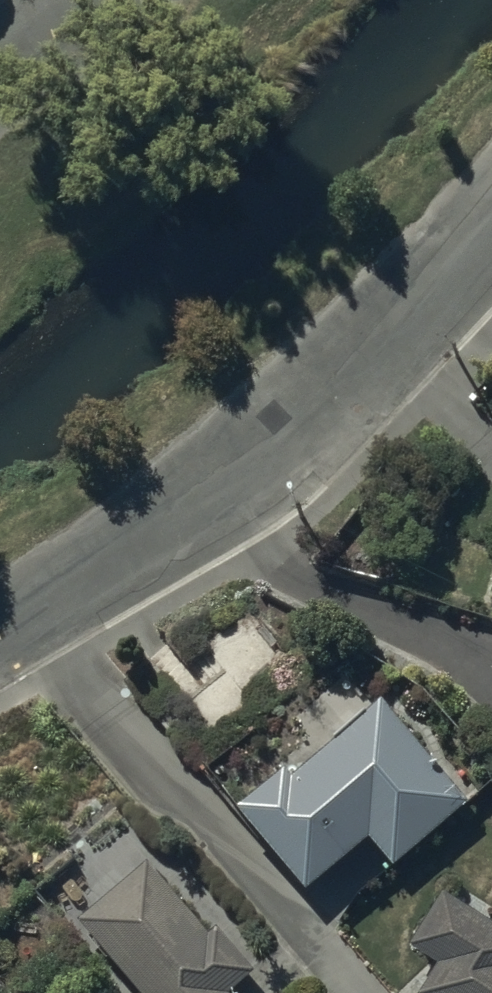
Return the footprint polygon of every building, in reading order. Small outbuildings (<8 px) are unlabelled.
[(465,814),(386,721),(294,798),(287,790),(248,823),(311,897),(373,845),(397,873),(465,814)] [(149,886),(88,939),(136,992),(237,992),(250,982),(218,946),(209,954),(149,886)] [(449,914),(422,959),(449,976),(438,992),(491,992),(491,940),(449,914)]
